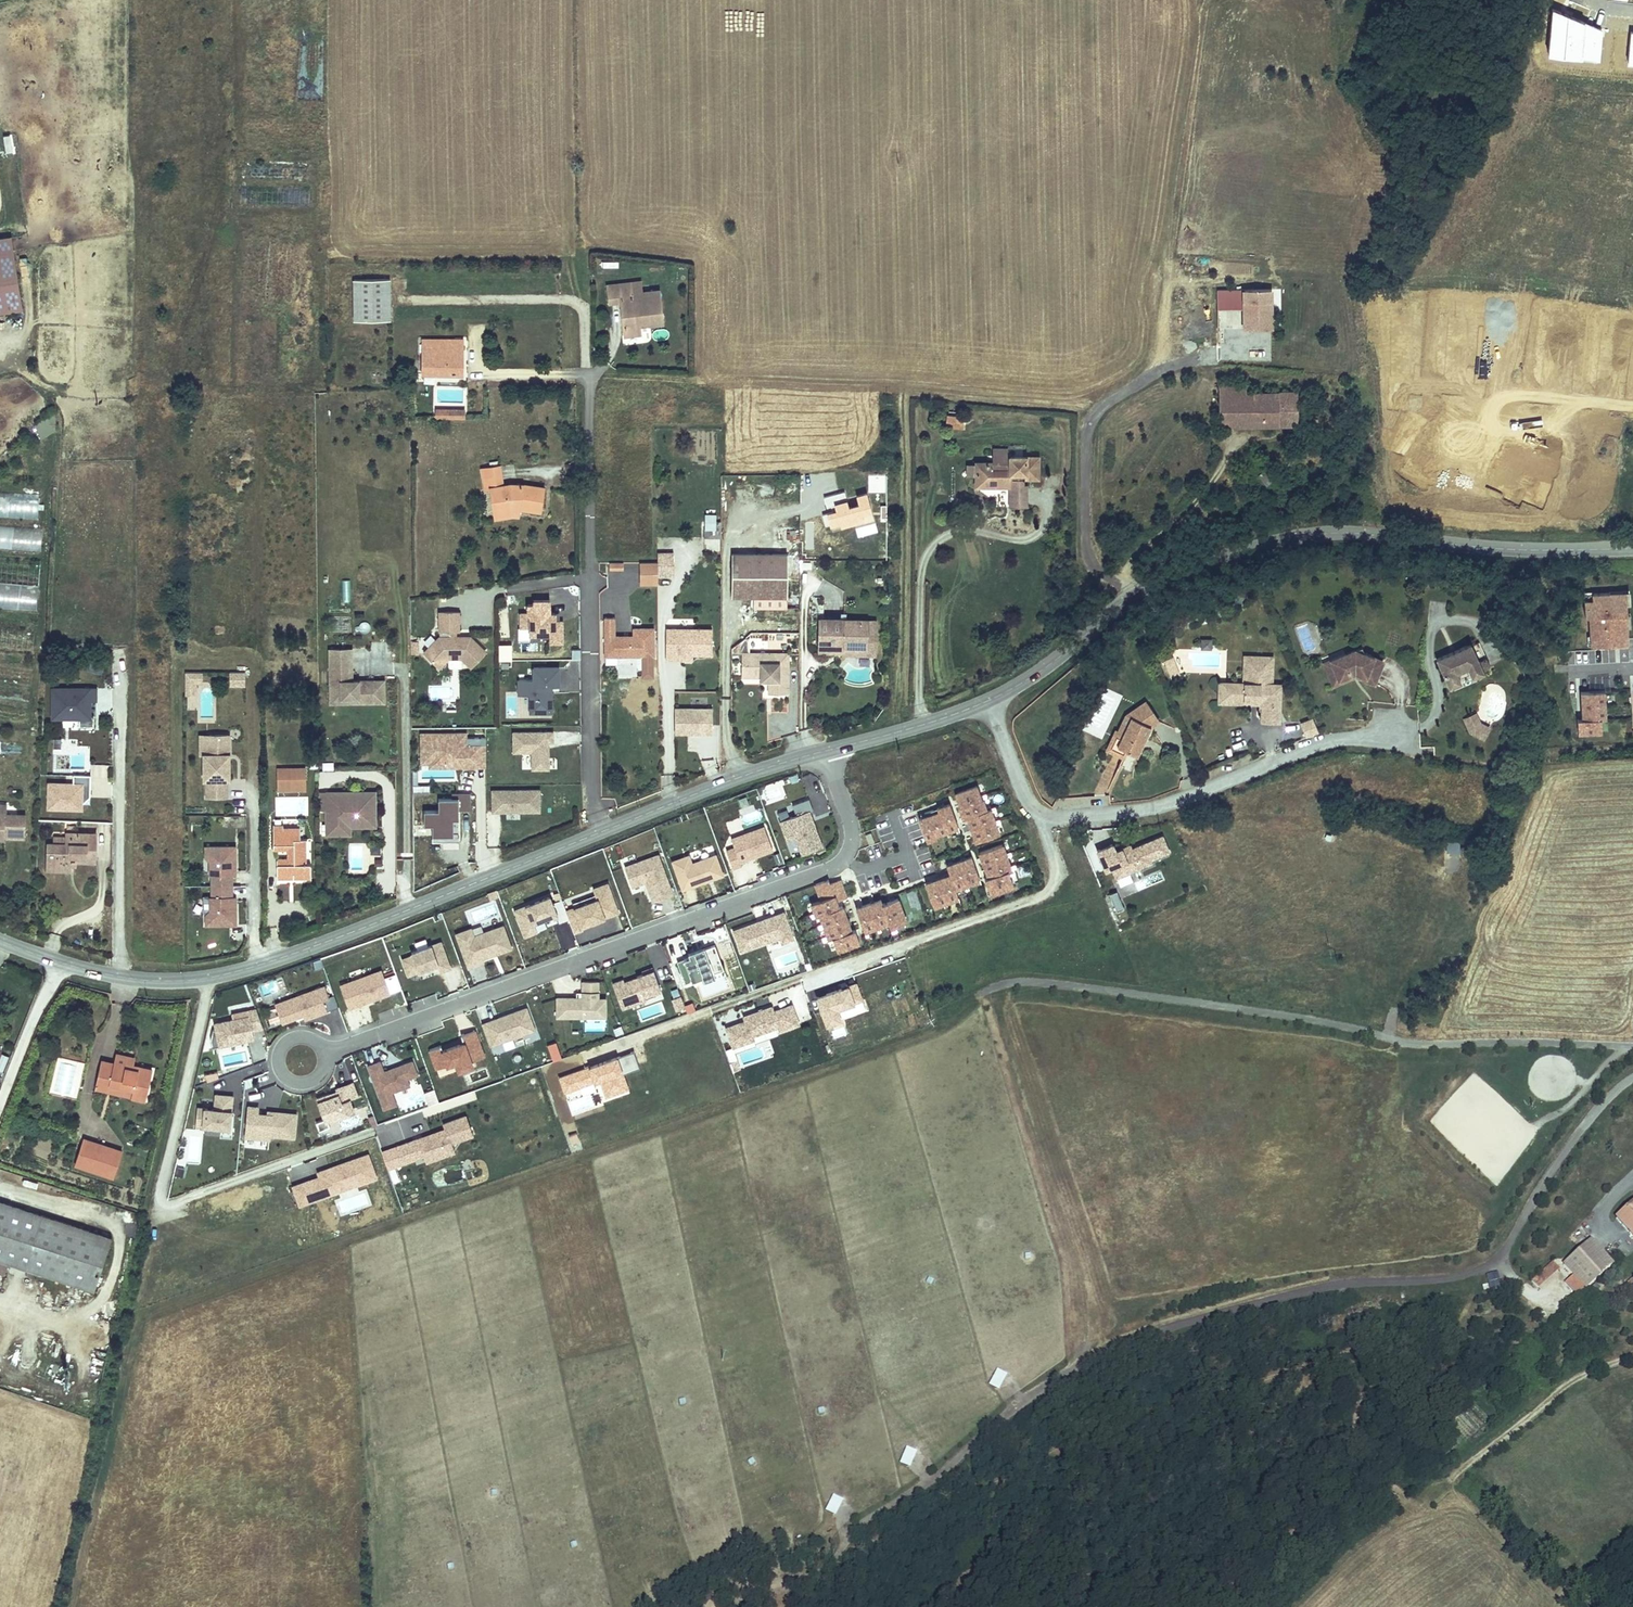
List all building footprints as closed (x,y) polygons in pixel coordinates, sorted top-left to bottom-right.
[(1552,10),(1550,59),(1599,61),(1601,32),(1552,10)] [(4,152),(18,151),(17,135),(3,135),(4,152)] [(24,311),(13,239),(0,240),(0,314),(24,311)] [(601,261),(601,275),(620,275),(620,261),(601,261)] [(386,319),(386,278),(348,278),(349,319),(386,319)] [(644,282),(608,281),(608,298),(622,298),(621,330),(640,331),(639,319),(649,319),(649,324),(661,324),(661,296),(644,296),(644,282)] [(1271,291),(1217,293),(1218,310),(1240,309),(1241,331),(1273,330),(1271,291)] [(462,340),(421,341),(422,377),(463,375),(462,340)] [(1259,383),(1219,382),(1218,425),(1296,426),(1297,392),(1279,392),(1259,392),(1259,383)] [(1279,384),(1259,383),(1259,392),(1279,392),(1279,384)] [(435,408),(435,419),(465,420),(466,409),(435,408)] [(963,421),(943,421),(943,434),(963,434),(963,421)] [(1037,483),(1037,458),(1008,458),(1008,467),(1007,467),(1007,454),(992,454),(992,467),(974,467),(974,495),(985,495),(985,488),(1010,488),(1010,492),(1014,495),(1022,495),(1022,477),(1025,477),(1025,483),(1037,483)] [(494,486),(493,467),(474,468),(475,488),(479,487),(481,510),(505,509),(510,510),(530,514),(535,492),(504,486),(494,486)] [(38,520),(39,509),(43,510),(44,494),(0,491),(0,517),(38,520)] [(505,509),(481,510),(481,519),(504,518),(508,519),(510,510),(505,509)] [(717,515),(706,515),(705,531),(717,531),(717,522),(717,515)] [(717,531),(705,531),(705,539),(722,539),(722,522),(717,522),(717,531)] [(41,551),(43,528),(0,525),(0,549),(41,551)] [(674,553),(658,553),(658,563),(658,578),(675,578),(674,553)] [(38,611),(41,560),(0,557),(0,609),(38,611)] [(788,612),(789,560),(733,560),(733,602),(755,602),(755,612),(788,612)] [(799,561),(789,560),(788,612),(799,612),(799,561)] [(658,578),(658,563),(641,563),(641,585),(658,585),(658,578)] [(1625,586),(1595,588),(1595,594),(1586,595),(1586,612),(1590,612),(1591,631),(1596,631),(1597,641),(1631,639),(1630,622),(1629,608),(1628,599),(1626,599),(1625,586)] [(811,616),(824,616),(823,597),(811,597),(811,616)] [(526,613),(518,613),(517,629),(527,629),(527,637),(549,637),(549,644),(562,644),(562,634),(553,634),(554,613),(549,613),(549,600),(533,600),(533,606),(526,606),(526,613)] [(460,617),(440,616),(440,642),(425,657),(440,672),(449,662),(463,662),(472,671),(486,657),(471,642),(451,642),(451,635),(460,636),(460,617)] [(362,622),(361,631),(369,633),(371,623),(362,622)] [(820,622),(819,651),(843,652),(843,649),(867,649),(867,623),(820,622)] [(874,623),(867,623),(867,649),(843,649),(843,652),(819,651),(819,657),(874,657),(874,623)] [(613,641),(613,625),(604,625),(604,659),(650,660),(650,633),(633,633),(633,641),(633,644),(626,644),(626,641),(613,641)] [(711,658),(711,633),(667,633),(667,664),(677,664),(677,658),(695,658),(711,658)] [(1440,650),(1454,679),(1465,673),(1476,668),(1487,663),(1486,660),(1482,652),(1490,649),(1482,633),(1475,636),(1474,634),(1440,650)] [(1362,645),(1364,653),(1372,650),(1370,642),(1362,645)] [(787,697),(789,660),(752,659),(752,655),(745,655),(745,645),(736,650),(736,655),(740,655),(740,678),(769,679),(769,687),(770,698),(787,697)] [(1372,650),(1364,653),(1362,645),(1331,657),(1335,667),(1343,664),(1347,675),(1358,671),(1357,667),(1367,664),(1372,667),(1371,670),(1384,677),(1396,655),(1382,646),(1372,650)] [(1490,649),(1482,652),(1486,660),(1494,657),(1490,649)] [(1283,651),(1257,650),(1255,678),(1238,677),(1237,691),(1273,693),(1273,698),(1272,715),(1287,716),(1289,690),(1284,690),(1285,678),(1281,678),(1283,651)] [(353,685),(352,653),(331,653),(331,697),(342,697),(342,702),(359,702),(359,706),(385,706),(384,685),(364,685),(364,688),(359,689),(359,685),(353,685)] [(1183,657),(1171,659),(1172,670),(1184,668),(1183,657)] [(1343,664),(1335,667),(1339,678),(1347,675),(1343,664)] [(246,687),(245,671),(229,672),(229,687),(246,687)] [(203,685),(203,672),(185,672),(186,696),(196,695),(196,685),(203,685)] [(560,673),(535,673),(535,685),(521,685),(521,700),(532,700),(532,718),(553,718),(553,691),(560,691),(560,673)] [(1237,691),(1238,677),(1230,677),(1229,695),(1273,698),(1273,693),(1237,691)] [(769,687),(769,679),(740,678),(740,684),(758,684),(758,688),(769,687)] [(1606,686),(1583,687),(1584,714),(1579,714),(1580,729),(1603,727),(1603,713),(1608,713),(1606,686)] [(98,687),(51,687),(51,721),(78,721),(78,728),(95,728),(95,716),(92,716),(92,702),(98,702),(98,687)] [(1165,714),(1152,695),(1132,709),(1137,712),(1147,705),(1157,720),(1165,714)] [(342,702),(342,697),(331,697),(331,707),(359,706),(359,702),(342,702)] [(1151,730),(1157,720),(1147,705),(1137,712),(1132,709),(1124,724),(1126,731),(1123,737),(1137,745),(1142,748),(1147,737),(1144,736),(1148,729),(1151,730)] [(1484,714),(1480,705),(1468,710),(1475,724),(1488,730),(1494,719),(1484,714)] [(712,709),(676,709),(675,734),(711,734),(712,709)] [(1325,723),(1320,709),(1308,714),(1314,727),(1325,723)] [(1137,745),(1123,737),(1126,731),(1124,724),(1123,723),(1111,743),(1132,755),(1137,745)] [(53,736),(53,747),(61,747),(62,737),(53,736)] [(62,737),(61,747),(78,746),(78,737),(62,737)] [(210,756),(210,737),(201,737),(201,756),(205,756),(210,756)] [(230,776),(230,761),(228,761),(228,756),(230,756),(230,737),(210,737),(210,756),(205,756),(205,776),(207,776),(207,799),(227,799),(227,776),(230,776)] [(555,737),(514,737),(515,757),(533,757),(533,775),(551,774),(550,747),(555,747),(555,737)] [(466,738),(422,738),(422,767),(430,767),(430,771),(486,771),(486,749),(467,750),(466,738)] [(304,795),(305,773),(276,773),(276,795),(304,795)] [(74,789),(48,788),(48,813),(82,814),(82,810),(91,801),(92,780),(74,780),(74,789)] [(977,782),(953,792),(959,807),(958,807),(962,819),(966,818),(975,843),(1000,834),(991,808),(987,808),(977,782)] [(430,789),(413,789),(413,797),(430,798),(430,789)] [(540,795),(493,795),(493,817),(540,817),(540,795)] [(373,823),(373,797),(362,797),(362,804),(352,805),(352,797),(317,797),(317,819),(325,818),(325,843),(348,843),(348,829),(348,821),(352,821),(354,823),(373,823)] [(795,816),(780,821),(787,839),(796,836),(802,853),(822,846),(809,810),(813,808),(809,797),(791,804),(795,816)] [(937,811),(918,817),(926,842),(937,839),(936,836),(958,828),(949,801),(935,806),(937,811)] [(439,815),(424,815),(424,829),(433,829),(433,847),(460,847),(460,803),(439,803),(439,815)] [(3,844),(3,846),(24,847),(25,824),(5,823),(6,813),(0,813),(0,843),(3,844)] [(373,829),(373,823),(354,823),(352,821),(348,821),(348,829),(373,829)] [(763,826),(730,839),(734,848),(725,852),(732,870),(741,866),(739,862),(772,849),(763,826)] [(277,862),(277,877),(293,877),(293,885),(293,886),(310,886),(310,867),(305,867),(305,842),(301,842),(301,833),(282,833),(282,829),(270,830),(271,855),(288,854),(288,862),(277,862)] [(871,832),(865,834),(869,843),(874,841),(871,832)] [(1113,843),(1096,851),(1106,872),(1112,870),(1116,880),(1153,863),(1152,861),(1171,853),(1163,835),(1133,849),(1131,844),(1116,850),(1113,843)] [(78,866),(97,867),(97,840),(68,839),(68,843),(68,851),(54,851),(47,851),(46,870),(58,870),(58,877),(70,877),(70,873),(70,867),(78,866)] [(68,843),(54,843),(54,851),(68,851),(68,843)] [(1004,843),(977,853),(987,878),(984,879),(990,896),(1014,887),(1008,870),(1013,868),(1004,843)] [(699,850),(701,858),(714,853),(712,845),(699,850)] [(231,887),(231,876),(227,876),(227,872),(235,873),(235,848),(205,848),(205,858),(209,862),(211,862),(211,877),(211,887),(211,913),(209,913),(205,916),(205,927),(235,927),(235,902),(227,902),(227,899),(232,899),(231,887)] [(950,874),(924,883),(933,909),(959,899),(956,890),(979,881),(971,857),(947,865),(950,874)] [(689,860),(673,867),(683,892),(722,877),(715,859),(692,868),(689,860)] [(658,861),(625,873),(632,891),(646,886),(653,904),(673,897),(658,861)] [(597,893),(568,904),(576,925),(584,922),(582,918),(617,905),(607,878),(593,883),(597,893)] [(828,880),(814,885),(818,898),(807,902),(813,918),(816,917),(825,941),(831,939),(836,953),(859,944),(854,930),(851,931),(843,907),(839,908),(836,901),(847,897),(840,879),(829,883),(828,880)] [(549,888),(513,902),(524,928),(535,924),(533,917),(556,907),(558,914),(568,910),(562,891),(552,895),(549,888)] [(1116,891),(1109,894),(1116,911),(1123,909),(1116,891)] [(880,899),(855,908),(864,933),(889,924),(890,928),(907,921),(898,898),(882,904),(880,899)] [(787,902),(737,921),(744,941),(783,926),(785,931),(796,927),(787,902)] [(471,926),(456,931),(468,962),(482,957),(481,953),(511,942),(503,921),(473,933),(471,926)] [(705,968),(706,972),(719,967),(716,961),(726,957),(717,935),(708,939),(707,937),(691,943),(692,946),(679,951),(688,974),(705,968)] [(439,937),(400,951),(406,968),(436,957),(439,965),(448,961),(439,937)] [(625,970),(614,974),(623,1000),(648,991),(646,987),(663,981),(656,961),(638,968),(638,969),(626,974),(625,970)] [(460,966),(450,969),(455,987),(466,984),(460,966)] [(381,967),(337,983),(345,1005),(389,989),(381,967)] [(578,991),(558,991),(558,1009),(607,1010),(607,990),(599,990),(600,973),(584,973),(584,985),(578,985),(578,991)] [(322,984),(271,1001),(277,1020),(299,1012),(301,1016),(324,1008),(320,997),(326,995),(322,984)] [(683,987),(675,990),(680,1002),(688,999),(683,987)] [(744,1023),(726,1030),(732,1047),(753,1040),(751,1036),(777,1027),(779,1033),(800,1025),(791,1000),(780,1004),(781,1007),(774,1010),(773,1006),(741,1017),(744,1023)] [(526,1001),(480,1018),(489,1040),(535,1023),(526,1001)] [(686,1013),(695,1010),(692,1002),(684,1005),(686,1013)] [(210,1020),(205,1037),(208,1045),(251,1034),(248,1027),(258,1025),(251,1005),(226,1010),(228,1017),(210,1020)] [(605,1021),(584,1021),(584,1032),(606,1032),(605,1021)] [(634,1052),(559,1079),(564,1094),(599,1081),(605,1098),(629,1090),(623,1075),(640,1069),(634,1052)] [(377,1057),(366,1062),(382,1104),(394,1100),(390,1088),(409,1081),(406,1074),(417,1070),(411,1056),(381,1068),(377,1057)] [(105,1062),(101,1082),(138,1091),(137,1096),(150,1099),(156,1070),(118,1061),(118,1065),(105,1062)] [(420,1088),(431,1087),(429,1075),(419,1076),(420,1088)] [(321,1114),(313,1117),(317,1126),(328,1122),(325,1115),(351,1106),(347,1093),(355,1090),(351,1078),(334,1083),(335,1086),(314,1093),(321,1114)] [(138,1091),(101,1082),(99,1088),(137,1096),(138,1091)] [(434,1089),(424,1093),(428,1105),(439,1101),(434,1089)] [(212,1093),(211,1107),(193,1106),(191,1123),(217,1125),(217,1134),(228,1135),(230,1109),(227,1108),(228,1094),(212,1093)] [(352,1098),(356,1112),(367,1109),(364,1095),(352,1098)] [(254,1105),(244,1104),(241,1146),(265,1148),(266,1133),(290,1135),(292,1111),(263,1109),(263,1112),(253,1112),(254,1105)] [(446,1128),(397,1146),(404,1163),(425,1155),(428,1161),(455,1151),(451,1142),(474,1134),(467,1114),(444,1122),(446,1128)] [(200,1162),(202,1131),(189,1130),(187,1161),(200,1162)] [(125,1150),(86,1136),(77,1163),(116,1176),(125,1150)] [(325,1173),(298,1183),(305,1202),(382,1174),(373,1150),(323,1168),(325,1173)] [(0,1198),(0,1266),(7,1268),(10,1258),(97,1286),(113,1234),(0,1198)] [(1616,1216),(1632,1236),(1632,1200),(1616,1216)] [(1608,1271),(1584,1243),(1564,1261),(1588,1288),(1608,1271)] [(1552,1262),(1530,1281),(1537,1290),(1559,1270),(1552,1262)] [(1489,1293),(1501,1290),(1496,1273),(1484,1277),(1489,1293)] [(994,1370),(987,1387),(999,1392),(1006,1374),(994,1370)] [(77,1410),(79,1403),(64,1399),(63,1406),(77,1410)] [(898,1464),(909,1469),(916,1452),(905,1447),(898,1464)] [(832,1495),(824,1511),(834,1517),(842,1500),(832,1495)]
